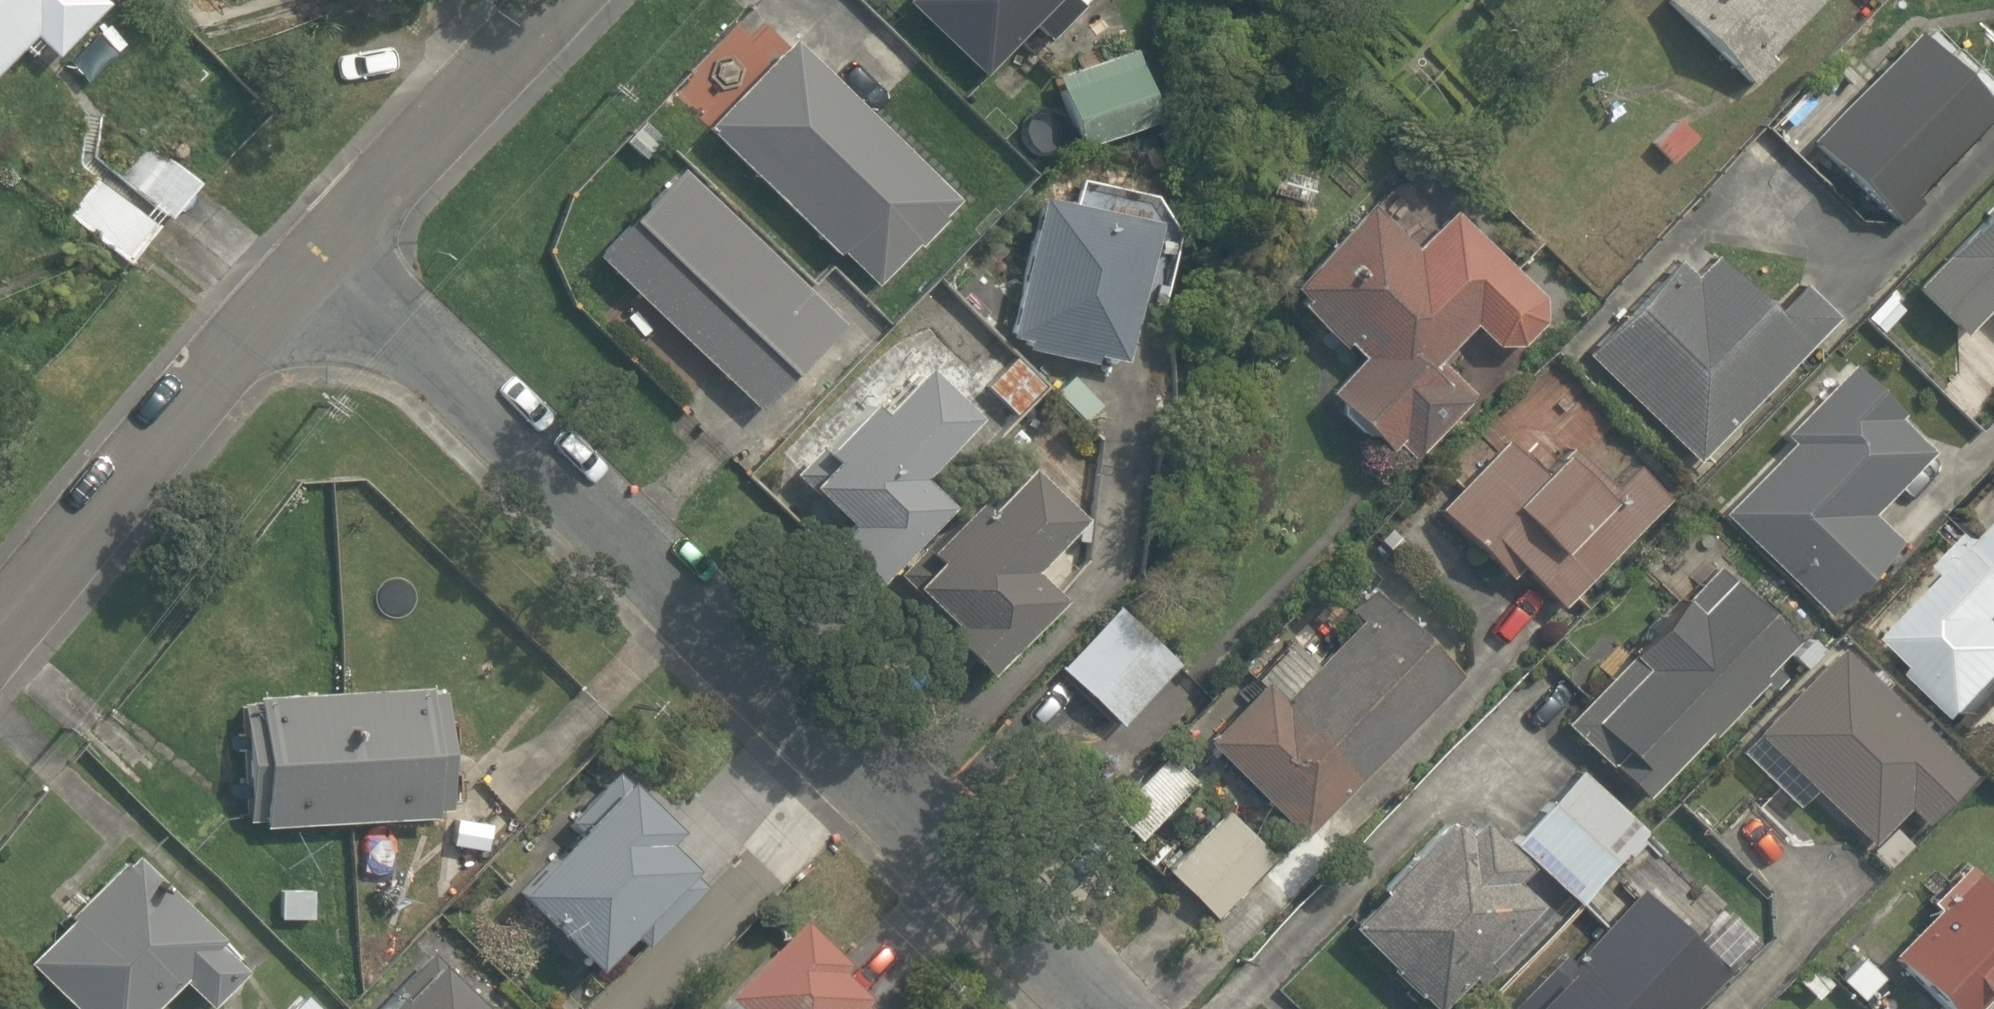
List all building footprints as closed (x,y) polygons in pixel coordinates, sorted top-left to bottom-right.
[(8,41),(19,50),(28,40),(43,54),(93,0),(0,0),(0,50),(8,41)] [(913,7),(908,13),(967,74),(1020,22),(1033,36),(1069,0),(906,0),(913,7)] [(1730,78),(1741,88),(1769,58),(1759,49),(1806,0),(1649,0),(1730,78)] [(1909,195),(1990,108),(1911,30),(1805,140),(1889,222),(1895,227),(1917,204),(1914,201),(1909,195)] [(954,201),(779,36),(695,125),(869,290),(954,201)] [(1143,115),(1121,50),(1048,74),(1069,139),(1143,115)] [(831,314),(661,162),(584,248),(755,400),(831,314)] [(98,174),(63,213),(117,263),(153,224),(98,174)] [(999,338),(1020,342),(1019,351),(1083,360),(1084,351),(1112,355),(1135,203),(1022,186),(999,338)] [(1907,286),(1956,334),(1987,303),(1993,311),(1993,196),(1907,286)] [(1465,324),(1488,346),(1513,344),(1535,321),(1533,296),(1445,211),(1408,249),(1361,204),(1281,287),(1355,357),(1321,392),(1381,450),(1389,442),(1405,458),(1466,395),(1430,360),(1465,324)] [(1770,311),(1712,254),(1689,277),(1673,262),(1582,355),(1691,461),(1831,319),(1796,285),(1770,311)] [(951,411),(896,361),(859,402),(848,392),(775,473),(818,512),(803,528),(858,578),(929,499),(897,470),(951,411)] [(1867,514),(1927,453),(1892,419),(1896,414),(1846,366),(1779,435),(1788,444),(1719,514),(1823,615),(1895,541),(1867,514)] [(1499,440),(1432,509),(1504,578),(1513,568),(1555,608),(1660,499),(1625,465),(1603,487),(1563,449),(1537,476),(1499,440)] [(1013,558),(1052,520),(981,449),(936,493),(952,509),(887,573),(926,612),(917,621),(962,667),(1043,588),(1013,558)] [(1986,549),(1972,536),(1940,569),(1955,582),(1896,644),(1925,671),(1918,678),(1965,723),(1972,716),(1974,718),(1985,706),(1993,697),(1993,556),(1986,549)] [(1722,579),(1708,565),(1677,599),(1691,612),(1722,579)] [(1722,579),(1691,612),(1677,599),(1623,655),(1637,668),(1587,722),(1618,751),(1604,766),(1638,798),(1701,731),(1706,736),(1758,681),(1767,689),(1777,678),(1764,666),(1788,640),(1722,579)] [(1198,741),(1297,837),(1455,675),(1367,590),(1345,613),(1353,620),(1276,700),(1257,681),(1198,741)] [(1102,602),(1047,661),(1110,719),(1165,660),(1102,602)] [(1966,775),(1833,647),(1750,733),(1866,845),(1901,808),(1918,824),(1966,775)] [(1618,751),(1587,722),(1637,668),(1623,655),(1559,724),(1604,766),(1618,751)] [(438,688),(338,694),(344,814),(444,808),(438,688)] [(338,694),(237,699),(243,820),(344,814),(338,694)] [(1136,840),(1192,783),(1162,754),(1106,812),(1136,840)] [(617,769),(495,884),(570,964),(615,921),(638,946),(698,889),(646,833),(663,817),(617,769)] [(1641,831),(1574,772),(1509,845),(1576,904),(1641,831)] [(1270,858),(1218,809),(1160,871),(1212,920),(1270,858)] [(453,817),(449,844),(482,849),(486,822),(453,817)] [(1341,927),(1382,967),(1381,969),(1411,998),(1413,996),(1426,1008),(1432,1008),(1463,978),(1472,987),(1488,970),(1479,961),(1533,906),(1507,881),(1521,867),(1474,822),(1459,838),(1444,823),(1439,819),(1372,889),(1375,892),(1341,927)] [(1885,955),(1941,1008),(1972,1008),(1993,986),(1993,897),(1959,864),(1922,902),(1929,909),(1885,955)] [(106,865),(18,977),(58,1008),(136,1008),(161,978),(200,1008),(234,966),(106,865)] [(311,887),(276,887),(276,917),(311,918),(311,887)] [(1718,978),(1630,893),(1565,960),(1558,953),(1504,1008),(1688,1008),(1718,978)] [(755,925),(689,1005),(694,1008),(834,1008),(843,998),(755,925)] [(409,951),(356,1008),(473,1008),(409,951)]
